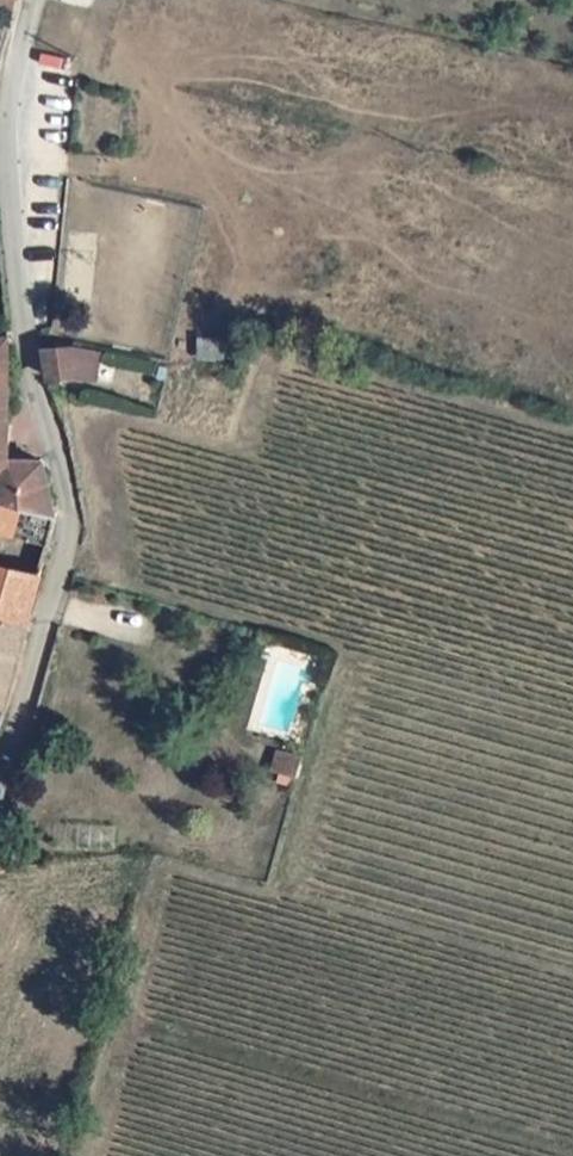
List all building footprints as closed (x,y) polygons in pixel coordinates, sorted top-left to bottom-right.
[(11,9),(13,0),(0,0),(0,6),(11,9)] [(45,539),(52,504),(47,458),(13,457),(4,334),(0,334),(0,505),(3,505),(0,516),(0,530),(45,539)] [(87,348),(53,353),(58,383),(92,378),(87,348)] [(3,705),(33,587),(0,581),(0,705),(3,705)] [(305,734),(290,729),(285,747),(302,751),(305,734)]
